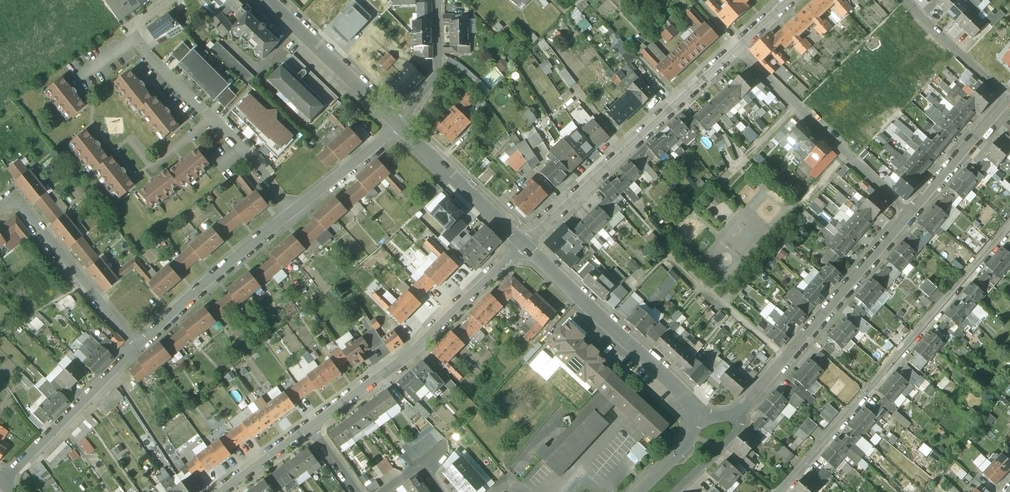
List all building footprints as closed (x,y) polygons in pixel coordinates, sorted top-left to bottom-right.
[(112,2),(119,12),(124,19),(123,18),(132,12),(132,13),(142,7),(137,0),(110,0),(112,2)] [(222,6),(226,9),(230,4),(233,7),(236,10),(239,12),(244,18),(248,13),(252,10),(246,4),(250,1),(249,0),(228,0),(227,1),(222,6)] [(358,3),(354,0),(353,0),(341,12),(345,16),(358,3)] [(575,5),(579,9),(586,2),(584,0),(580,0),(575,5)] [(711,0),(706,4),(714,13),(716,11),(719,8),(711,0)] [(729,5),(727,7),(738,19),(749,8),(745,4),(750,0),(735,0),(729,5)] [(826,11),(816,0),(815,0),(805,9),(816,21),(819,18),(826,11)] [(826,11),(834,4),(836,2),(835,0),(816,0),(826,11)] [(938,5),(947,13),(959,0),(943,0),(938,5)] [(947,13),(955,21),(968,9),(964,4),(959,0),(947,13)] [(964,4),(968,9),(976,0),(968,0),(964,4)] [(968,9),(972,12),(981,3),(978,0),(976,0),(968,9)] [(852,9),(844,1),(842,3),(839,5),(847,14),(852,9)] [(112,2),(107,6),(114,15),(119,12),(112,2)] [(219,3),(213,9),(217,12),(218,10),(222,6),(219,3)] [(333,30),(347,43),(372,17),(358,3),(345,16),(333,30)] [(233,7),(230,4),(226,9),(222,6),(218,10),(224,17),(231,9),(233,7)] [(847,14),(839,5),(837,7),(835,9),(843,18),(847,14)] [(719,14),(717,16),(728,28),(738,19),(727,7),(719,14)] [(469,11),(459,9),(458,15),(468,17),(469,11)] [(705,24),(691,9),(685,13),(700,29),(705,24)] [(796,17),(807,29),(814,23),(816,21),(805,9),(796,17)] [(972,12),(968,9),(955,21),(964,30),(977,17),(972,12)] [(224,17),(218,10),(217,12),(207,17),(224,37),(233,29),(234,28),(224,17)] [(995,17),(988,24),(992,28),(1005,15),(1000,11),(995,16),(995,17)] [(990,12),(981,22),(986,26),(988,24),(995,17),(995,16),(990,12)] [(261,26),(248,13),(244,18),(234,28),(233,29),(249,45),(265,26),(264,25),(263,25),(261,26)] [(181,26),(170,14),(148,29),(156,40),(167,34),(181,26)] [(798,37),(807,29),(796,17),(785,27),(796,39),(798,37)] [(977,17),(964,30),(973,39),(986,26),(981,22),(977,17)] [(454,21),(450,21),(450,22),(450,34),(469,34),(469,20),(454,21)] [(831,28),(824,20),(822,22),(819,24),(827,32),(831,28)] [(418,22),(413,22),(414,35),(431,34),(431,21),(424,21),(418,22)] [(700,29),(694,35),(706,48),(718,37),(706,24),(700,29)] [(827,32),(819,24),(817,26),(814,29),(822,37),(827,32)] [(185,30),(181,26),(167,34),(170,39),(185,30)] [(267,27),(265,26),(249,45),(264,59),(279,42),(266,30),(267,28),(267,27)] [(671,26),(661,36),(668,43),(678,34),(671,26)] [(558,33),(553,27),(546,34),(551,39),(558,33)] [(781,45),(785,49),(793,41),(796,39),(785,27),(775,37),(781,45)] [(775,37),(771,32),(760,42),(771,54),(773,52),(781,45),(775,37)] [(551,39),(551,40),(555,45),(563,38),(558,33),(551,39)] [(431,34),(414,35),(415,48),(424,47),(432,47),(431,34)] [(469,34),(450,34),(451,46),(457,46),(469,46),(469,34)] [(694,35),(668,59),(680,72),(706,48),(694,35)] [(811,47),(804,39),(801,41),(799,43),(806,51),(811,47)] [(183,42),(171,54),(180,63),(192,51),(183,42)] [(255,77),(217,42),(210,50),(247,85),(255,77)] [(631,42),(627,46),(634,54),(638,50),(631,42)] [(771,54),(760,42),(750,52),(760,63),(771,54)] [(806,51),(799,43),(797,45),(794,47),(802,55),(806,51)] [(192,51),(180,63),(178,65),(179,66),(180,65),(189,73),(202,60),(199,57),(193,51),(194,50),(194,49),(192,51)] [(661,65),(647,49),(642,53),(656,69),(661,65)] [(206,51),(199,57),(202,60),(208,53),(206,51)] [(396,60),(389,53),(384,58),(391,65),(396,60)] [(776,55),(774,57),(782,66),(787,61),(779,53),(776,55)] [(292,55),(284,63),(289,68),(297,60),(292,55)] [(391,65),(384,58),(379,63),(386,70),(391,65)] [(502,70),(509,66),(505,59),(498,63),(502,70)] [(680,72),(668,59),(661,65),(656,69),(668,83),(680,72)] [(202,60),(189,73),(198,82),(211,68),(202,60)] [(297,60),(289,68),(293,72),(301,64),(297,60)] [(547,74),(554,70),(548,60),(541,64),(547,74)] [(410,65),(406,62),(403,66),(406,69),(400,75),(414,88),(424,78),(410,64),(410,65)] [(766,65),(764,67),(772,75),(776,70),(769,62),(766,65)] [(289,68),(284,63),(284,64),(283,64),(275,72),(275,73),(267,82),(288,102),(291,99),(291,100),(288,103),(310,123),(318,114),(319,114),(327,106),(327,105),(327,104),(326,103),(322,99),(318,95),(314,92),(310,88),(306,84),(302,80),(309,72),(305,68),(297,76),(293,72),(289,68)] [(301,64),(293,72),(297,76),(305,68),(301,64)] [(627,78),(622,83),(628,90),(640,79),(633,72),(633,73),(627,66),(621,71),(627,78)] [(211,68),(198,82),(207,92),(220,78),(211,68)] [(560,72),(571,87),(577,82),(566,68),(560,72)] [(748,70),(739,78),(751,91),(756,87),(760,83),(748,70)] [(130,71),(115,83),(121,90),(118,91),(132,108),(134,106),(139,112),(141,110),(154,100),(144,88),(145,87),(145,85),(143,83),(141,82),(140,83),(130,71)] [(227,71),(220,78),(223,81),(229,73),(227,71)] [(621,71),(616,75),(622,83),(627,78),(621,71)] [(309,72),(302,80),(306,84),(314,76),(309,72)] [(400,75),(395,80),(391,77),(387,81),(391,85),(390,85),(404,98),(414,88),(400,75)] [(622,83),(616,75),(611,80),(617,87),(622,83)] [(979,81),(973,75),(970,79),(975,85),(977,83),(979,81)] [(314,76),(306,84),(310,88),(318,80),(314,76)] [(61,78),(46,90),(51,97),(49,99),(62,115),(64,113),(69,119),(85,107),(75,95),(76,94),(75,92),(74,90),(72,89),(71,90),(61,78)] [(220,78),(207,92),(215,100),(214,101),(215,102),(217,100),(229,88),(231,86),(230,86),(229,86),(223,81),(220,78)] [(739,78),(730,86),(742,99),(746,95),(751,91),(739,78)] [(640,79),(628,90),(630,92),(642,105),(643,106),(655,96),(640,79)] [(318,80),(310,88),(314,92),(322,83),(318,80)] [(322,83),(314,92),(318,95),(326,87),(322,83)] [(760,83),(756,87),(760,91),(764,86),(760,83)] [(996,96),(983,84),(975,93),(988,105),(996,96)] [(730,86),(721,94),(733,107),(738,103),(742,99),(730,86)] [(764,86),(760,91),(766,96),(770,92),(764,86)] [(956,86),(953,90),(959,95),(960,93),(962,91),(956,86)] [(326,87),(318,95),(322,99),(330,91),(326,87)] [(229,88),(217,100),(225,109),(237,96),(229,88)] [(959,95),(953,90),(949,94),(955,100),(957,97),(959,95)] [(330,91),(322,99),(326,103),(334,95),(330,91)] [(476,99),(469,92),(464,97),(471,104),(476,99)] [(630,92),(618,103),(630,116),(642,105),(630,92)] [(968,100),(960,93),(959,95),(961,97),(962,99),(967,102),(968,100)] [(988,105),(975,93),(968,100),(967,102),(976,110),(981,114),(988,105)] [(248,94),(231,112),(244,123),(261,107),(248,94)] [(733,107),(721,94),(712,102),(724,115),(729,111),(733,107)] [(334,95),(326,103),(327,104),(330,107),(338,99),(334,95)] [(471,104),(464,97),(459,102),(466,109),(471,104)] [(166,110),(156,98),(154,100),(141,110),(146,116),(144,118),(157,135),(159,133),(164,139),(179,127),(170,115),(171,114),(170,112),(169,110),(167,109),(166,110)] [(940,104),(933,98),(929,102),(937,109),(940,104)] [(755,105),(750,99),(746,103),(751,108),(755,105)] [(967,102),(962,99),(954,108),(968,120),(976,110),(967,102)] [(724,115),(712,102),(703,110),(715,123),(720,119),(724,115)] [(618,103),(611,110),(609,107),(604,111),(607,114),(619,127),(630,116),(618,103)] [(746,103),(742,107),(747,113),(751,108),(746,103)] [(946,110),(940,104),(937,109),(943,114),(945,116),(946,114),(944,112),(946,110)] [(572,114),(583,124),(591,116),(580,105),(572,114)] [(261,107),(244,123),(243,124),(264,145),(281,127),(274,120),(275,118),(276,112),(270,112),(268,114),(261,107)] [(471,122),(457,110),(454,107),(450,111),(453,114),(447,120),(461,133),(471,122)] [(968,120),(954,108),(950,113),(946,117),(960,129),(968,120)] [(943,114),(937,109),(933,113),(939,118),(941,116),(943,114)] [(715,123),(703,110),(694,118),(698,123),(706,132),(711,127),(715,123)] [(529,111),(523,115),(531,126),(536,122),(529,111)] [(349,129),(335,112),(330,117),(344,133),(349,129)] [(690,122),(682,114),(677,118),(685,127),(690,122)] [(724,115),(720,119),(729,129),(733,125),(731,122),(728,119),(724,115)] [(960,129),(946,117),(939,126),(943,130),(952,138),(960,129)] [(685,127),(677,118),(668,126),(671,131),(680,140),(689,131),(685,127)] [(690,122),(685,127),(689,131),(698,123),(694,118),(690,122)] [(739,123),(735,118),(731,122),(733,125),(735,127),(739,123)] [(759,119),(755,123),(762,131),(766,127),(759,119)] [(461,133),(447,120),(442,126),(439,123),(435,127),(438,130),(437,130),(451,143),(461,133)] [(594,121),(582,133),(596,149),(609,137),(594,121)] [(741,121),(737,126),(742,132),(747,127),(741,121)] [(789,134),(798,143),(807,134),(810,130),(801,121),(789,134)] [(931,125),(926,121),(921,127),(925,131),(931,125)] [(281,127),(264,145),(277,158),(294,141),(282,129),(282,128),(281,127)] [(711,127),(706,132),(710,135),(714,131),(711,127)] [(344,133),(339,138),(352,151),(362,142),(350,128),(349,129),(344,133)] [(789,152),(798,143),(789,134),(783,129),(774,138),(789,152)] [(566,143),(582,161),(596,149),(582,133),(579,130),(566,143)] [(941,132),(932,142),(942,151),(952,138),(943,130),(941,132)] [(94,143),(84,131),(69,143),(74,149),(72,151),(85,168),(88,166),(93,172),(95,170),(108,160),(98,148),(99,148),(99,146),(97,143),(95,142),(94,143)] [(671,131),(659,142),(667,151),(680,140),(671,131)] [(714,131),(710,135),(715,141),(716,140),(720,137),(714,131)] [(748,131),(744,134),(752,142),(755,139),(748,131)] [(886,144),(890,138),(882,132),(878,138),(886,144)] [(536,134),(525,141),(530,148),(536,144),(541,141),(536,134)] [(807,134),(798,143),(810,155),(819,145),(807,134)] [(920,141),(914,135),(910,139),(916,145),(918,142),(920,141)] [(720,137),(716,140),(721,151),(727,148),(722,136),(720,137)] [(1001,136),(993,145),(1006,157),(1009,153),(1009,144),(1003,138),(1001,136)] [(339,138),(328,147),(329,148),(338,158),(341,161),(352,151),(339,138)] [(659,142),(655,138),(646,146),(650,151),(655,157),(658,160),(667,151),(659,142)] [(916,145),(910,139),(906,144),(914,151),(918,146),(916,145)] [(932,142),(928,139),(920,148),(934,160),(942,151),(932,142)] [(582,161),(566,143),(564,140),(550,154),(550,155),(555,160),(570,173),(582,161)] [(530,148),(525,141),(516,147),(526,162),(535,156),(530,148)] [(819,145),(810,155),(804,161),(813,169),(832,150),(823,142),(819,145)] [(539,148),(538,149),(544,156),(549,153),(544,145),(539,148)] [(1006,157),(993,145),(985,155),(987,157),(994,163),(998,167),(1006,157)] [(646,146),(638,154),(642,158),(646,154),(650,151),(646,146)] [(803,163),(810,155),(801,146),(794,154),(803,163)] [(526,162),(516,147),(507,153),(514,160),(521,167),(526,162)] [(679,148),(674,152),(678,157),(684,151),(680,147),(679,148)] [(329,148),(318,157),(328,168),(338,158),(329,148)] [(934,160),(920,148),(912,157),(926,169),(934,160)] [(198,150),(186,160),(185,159),(183,159),(181,161),(180,163),(181,164),(169,173),(179,185),(181,188),(187,183),(189,186),(205,173),(204,170),(210,165),(198,150)] [(836,156),(832,150),(813,169),(810,173),(815,178),(836,156)] [(655,157),(650,151),(646,154),(652,160),(655,157)] [(638,154),(630,161),(634,166),(642,158),(638,154)] [(759,154),(754,159),(769,173),(774,168),(759,154)] [(906,161),(898,154),(894,158),(902,165),(906,161)] [(550,155),(546,158),(549,161),(544,166),(546,168),(555,160),(550,155)] [(535,156),(526,162),(530,169),(532,171),(537,167),(535,165),(540,163),(535,156)] [(926,169),(912,157),(904,166),(909,170),(918,178),(926,169)] [(987,157),(979,166),(986,172),(994,163),(987,157)] [(120,170),(110,158),(108,160),(95,170),(100,176),(98,178),(111,194),(113,193),(118,199),(133,187),(124,175),(125,174),(124,172),(123,170),(121,169),(120,170)] [(902,165),(894,158),(890,162),(898,169),(900,167),(907,173),(909,170),(904,166),(902,165)] [(28,171),(19,159),(8,169),(17,180),(28,171)] [(390,173),(378,159),(367,169),(380,183),(385,178),(390,174),(390,173)] [(521,167),(514,160),(509,165),(516,172),(521,167)] [(570,173),(555,160),(546,168),(540,174),(555,188),(570,173)] [(634,166),(630,161),(621,170),(624,173),(633,183),(634,182),(642,174),(634,166)] [(837,175),(842,178),(849,169),(845,166),(837,175)] [(979,166),(972,175),(979,181),(986,172),(979,166)] [(380,183),(367,169),(356,178),(359,181),(369,192),(380,183)] [(972,175),(965,169),(957,178),(971,190),(979,181),(972,175)] [(17,180),(14,183),(23,195),(37,181),(28,170),(17,180)] [(167,170),(155,180),(154,179),(152,179),(150,181),(149,183),(150,184),(138,193),(150,209),(156,203),(158,206),(175,193),(173,190),(179,185),(169,173),(167,170)] [(918,178),(909,170),(907,173),(901,179),(914,191),(922,182),(918,178)] [(624,173),(612,185),(620,195),(624,192),(628,187),(633,183),(624,173)] [(257,192),(243,174),(238,179),(252,196),(257,192)] [(404,190),(390,174),(385,178),(399,195),(404,190)] [(895,183),(886,176),(883,180),(891,187),(895,183)] [(957,178),(949,188),(952,190),(959,196),(963,200),(971,190),(957,178)] [(914,191),(901,179),(893,189),(906,201),(914,191)] [(547,196),(534,183),(531,180),(527,184),(529,187),(524,193),(537,206),(547,196)] [(37,181),(23,195),(32,206),(35,203),(46,193),(37,181)] [(359,181),(348,191),(358,201),(369,192),(359,181)] [(612,185),(608,181),(599,190),(607,199),(611,203),(620,195),(612,185)] [(633,183),(628,187),(636,196),(642,191),(634,182),(633,183)] [(872,188),(866,182),(862,186),(868,192),(870,190),(872,188)] [(443,190),(438,184),(434,188),(440,193),(443,190)] [(628,187),(624,192),(635,204),(640,199),(636,196),(628,187)] [(952,190),(944,198),(952,204),(959,196),(952,190)] [(358,201),(348,191),(338,200),(347,211),(358,201)] [(889,203),(875,191),(867,200),(881,212),(889,203)] [(252,196),(246,201),(258,216),(269,206),(258,192),(257,192),(252,196)] [(46,193),(35,203),(44,214),(55,205),(46,193)] [(524,193),(518,198),(515,196),(511,200),(514,203),(527,216),(537,206),(524,193)] [(335,197),(325,207),(337,221),(348,211),(338,200),(335,197)] [(859,202),(853,197),(850,201),(856,206),(857,204),(859,202)] [(813,202),(822,209),(822,210),(826,205),(817,198),(813,202)] [(944,198),(937,207),(944,213),(952,204),(944,198)] [(433,214),(448,229),(459,219),(463,214),(448,199),(433,214)] [(607,199),(598,207),(602,211),(611,203),(607,199)] [(881,212),(867,200),(860,209),(873,221),(881,212)] [(246,201),(235,209),(245,221),(247,224),(258,216),(246,201)] [(856,206),(850,201),(846,205),(852,211),(854,209),(856,206)] [(818,214),(822,209),(813,202),(809,207),(818,214)] [(614,207),(611,203),(602,211),(611,220),(608,223),(613,228),(624,217),(620,212),(614,207)] [(619,203),(614,207),(620,212),(624,209),(619,203)] [(55,205),(44,214),(52,225),(64,216),(55,205)] [(937,207),(934,205),(926,214),(940,226),(948,217),(944,213),(937,207)] [(337,221),(325,207),(314,216),(316,219),(326,230),(327,230),(337,221)] [(598,207),(589,216),(602,228),(608,223),(611,220),(602,211),(598,207)] [(873,221),(860,209),(852,219),(865,230),(873,221)] [(236,210),(225,219),(233,230),(245,221),(236,210)] [(812,225),(816,220),(805,211),(801,216),(812,225)] [(926,214),(918,224),(921,226),(928,232),(932,236),(940,226),(926,214)] [(52,225),(49,227),(58,239),(73,226),(65,215),(52,225)] [(844,220),(838,215),(834,219),(840,224),(842,222),(844,220)] [(589,216),(581,224),(594,237),(602,228),(589,216)] [(16,217),(8,223),(16,234),(24,243),(32,236),(16,217)] [(225,219),(213,228),(222,239),(233,230),(225,219)] [(326,230),(316,219),(306,229),(315,239),(326,230)] [(442,236),(451,244),(459,236),(466,229),(467,227),(459,219),(448,229),(442,236)] [(840,224),(834,219),(830,224),(836,229),(838,227),(840,224)] [(865,230),(852,219),(844,228),(857,239),(865,230)] [(0,230),(0,237),(5,243),(16,234),(8,223),(0,230)] [(613,228),(608,223),(602,228),(607,234),(613,228)] [(581,224),(572,233),(580,242),(585,246),(594,237),(581,224)] [(564,225),(544,244),(556,255),(568,242),(574,248),(580,242),(572,233),(564,225)] [(83,238),(73,226),(58,239),(67,250),(70,248),(82,238),(83,238)] [(921,226),(913,235),(920,241),(928,232),(921,226)] [(212,227),(201,237),(214,251),(225,242),(222,239),(213,228),(212,227)] [(502,242),(486,227),(473,239),(489,255),(502,242)] [(857,239),(844,228),(836,237),(849,248),(857,239)] [(315,239),(306,229),(295,238),(305,249),(315,239)] [(466,229),(459,236),(463,240),(469,235),(471,233),(466,229)] [(647,239),(650,243),(657,237),(653,233),(647,239)] [(828,238),(822,233),(818,238),(824,243),(826,241),(828,238)] [(295,238),(293,235),(282,245),(295,259),(305,249),(295,238)] [(489,255),(473,239),(469,235),(463,240),(459,236),(451,244),(459,251),(476,268),(489,255)] [(913,235),(905,244),(909,247),(911,245),(914,248),(920,241),(913,235)] [(598,238),(596,240),(602,246),(606,242),(600,236),(598,238)] [(201,237),(190,246),(200,258),(203,261),(214,251),(201,237)] [(849,248),(836,237),(827,247),(837,254),(841,258),(849,248)] [(91,249),(82,238),(70,248),(79,259),(91,249)] [(444,254),(429,239),(424,244),(440,259),(444,254)] [(568,242),(556,255),(563,262),(569,256),(568,255),(574,248),(568,242)] [(905,244),(903,242),(895,251),(909,263),(917,254),(909,247),(905,244)] [(295,259),(282,245),(271,254),(274,257),(283,268),(284,269),(295,259)] [(590,247),(588,249),(593,255),(597,251),(592,245),(590,247)] [(191,247),(180,256),(190,267),(200,258),(191,247)] [(1002,247),(994,257),(1008,269),(1009,266),(1009,254),(1005,250),(1002,247)] [(91,249),(79,259),(88,270),(100,260),(91,249)] [(588,249),(577,261),(583,266),(593,255),(588,249)] [(909,263),(895,251),(887,260),(896,269),(901,272),(909,263)] [(458,266),(445,253),(440,259),(435,264),(448,277),(458,266)] [(841,258),(837,254),(832,260),(834,262),(836,264),(841,258)] [(593,255),(583,266),(590,273),(593,270),(592,270),(594,268),(596,270),(602,264),(593,255)] [(180,256),(170,266),(179,277),(190,267),(180,256)] [(569,256),(563,262),(566,264),(572,259),(569,256)] [(274,257),(263,266),(272,277),(283,268),(274,257)] [(1008,269),(994,257),(986,266),(989,269),(996,275),(999,278),(1008,269)] [(88,270),(85,272),(94,283),(110,271),(100,260),(88,270)] [(896,269),(889,262),(881,272),(889,278),(896,269)] [(131,264),(114,277),(118,282),(135,269),(135,268),(131,264)] [(153,279),(139,264),(135,268),(135,269),(148,284),(153,279)] [(448,277),(435,264),(425,274),(425,275),(436,285),(438,287),(448,277)] [(829,264),(820,273),(830,282),(834,285),(842,275),(829,264)] [(169,265),(158,275),(170,289),(181,280),(179,277),(170,266),(169,265)] [(272,277),(263,266),(252,276),(261,287),(272,277)] [(667,294),(678,281),(661,266),(641,289),(649,296),(655,290),(658,293),(661,289),(667,294)] [(596,270),(594,268),(592,270),(593,270),(590,273),(583,280),(603,299),(614,287),(596,270)] [(669,272),(678,282),(681,278),(673,269),(669,272)] [(810,269),(804,275),(809,279),(813,275),(814,273),(810,269)] [(996,275),(989,269),(982,277),(989,283),(996,275)] [(110,271),(94,283),(103,294),(118,282),(114,277),(110,271)] [(881,272),(874,280),(878,284),(879,282),(883,285),(889,278),(881,272)] [(250,273),(239,281),(250,296),(262,287),(261,287),(252,276),(250,273)] [(820,273),(810,286),(819,294),(830,282),(820,273)] [(148,284),(147,284),(160,298),(170,289),(158,275),(148,284)] [(436,285),(425,275),(417,283),(427,293),(436,285)] [(512,277),(502,287),(511,297),(522,286),(512,277)] [(989,283),(982,277),(975,286),(981,291),(989,283)] [(874,280),(871,278),(863,287),(877,299),(885,290),(878,284),(874,280)] [(927,280),(919,289),(929,298),(937,289),(927,280)] [(250,296),(239,281),(227,290),(230,293),(238,304),(239,305),(250,296)] [(427,293),(417,283),(409,292),(418,301),(427,293)] [(975,286),(972,283),(963,292),(968,296),(977,304),(985,295),(981,291),(975,286)] [(532,296),(522,286),(511,297),(522,307),(532,296)] [(819,294),(810,286),(802,295),(804,298),(814,306),(815,307),(823,298),(819,294)] [(502,287),(492,297),(502,307),(511,297),(502,287)] [(877,299),(863,287),(855,297),(862,303),(866,306),(869,309),(877,299)] [(797,290),(793,291),(786,298),(794,304),(796,307),(804,298),(802,295),(797,290)] [(409,292),(408,291),(398,302),(412,315),(422,305),(418,301),(409,292)] [(393,307),(377,292),(373,296),(388,312),(393,307)] [(230,293),(218,302),(227,313),(238,304),(230,293)] [(532,296),(522,307),(533,317),(546,303),(535,293),(532,296)] [(490,295),(480,305),(492,317),(502,307),(492,297),(490,295)] [(968,296),(957,309),(966,317),(970,312),(977,304),(968,296)] [(804,298),(796,307),(806,315),(814,306),(804,298)] [(227,313),(218,302),(207,311),(216,322),(227,313)] [(412,315),(398,302),(393,307),(388,312),(401,325),(412,315)] [(546,303),(533,317),(538,322),(543,327),(556,314),(546,303)] [(862,303),(855,312),(862,318),(868,311),(864,308),(866,306),(862,303)] [(796,307),(794,304),(785,314),(795,322),(799,326),(807,316),(806,315),(796,307)] [(977,304),(970,312),(982,322),(989,314),(977,304)] [(492,317),(480,305),(470,315),(472,317),(482,327),(483,328),(492,317)] [(957,309),(953,305),(944,314),(948,317),(954,323),(958,326),(965,318),(966,317),(957,309)] [(626,313),(620,307),(616,312),(622,317),(626,313)] [(647,316),(638,307),(630,316),(626,320),(635,329),(647,316)] [(205,308),(194,317),(205,332),(216,323),(207,311),(205,308)] [(679,310),(673,316),(681,324),(687,318),(679,310)] [(774,310),(769,316),(773,320),(777,316),(779,314),(774,310)] [(710,311),(703,319),(708,322),(714,315),(710,311)] [(39,312),(27,324),(37,334),(49,322),(39,312)] [(855,312),(847,320),(851,323),(853,322),(856,324),(862,318),(855,312)] [(982,322),(970,312),(966,317),(965,318),(977,328),(982,322)] [(785,314),(774,327),(784,335),(795,322),(785,314)] [(647,316),(635,329),(644,337),(656,324),(647,316)] [(205,332),(194,317),(182,325),(185,328),(193,339),(194,340),(205,332)] [(472,317),(463,326),(472,336),(482,327),(472,317)] [(948,317),(940,326),(947,331),(954,323),(948,317)] [(845,318),(837,327),(850,339),(858,329),(851,323),(847,320),(845,318)] [(380,327),(375,320),(371,323),(375,330),(380,327)] [(538,322),(523,338),(528,342),(543,327),(538,322)] [(371,323),(358,331),(363,339),(375,330),(371,323)] [(590,349),(581,340),(584,337),(569,323),(563,330),(561,328),(554,336),(555,337),(549,344),(553,348),(551,351),(590,388),(593,385),(597,389),(612,373),(607,369),(610,366),(597,355),(599,353),(593,346),(590,349)] [(674,323),(669,329),(671,331),(674,333),(679,327),(674,323)] [(760,324),(756,328),(762,333),(764,331),(766,329),(760,324)] [(463,326),(454,335),(463,345),(472,336),(463,326)] [(947,331),(940,326),(934,333),(938,337),(941,333),(944,336),(947,331)] [(784,335),(774,327),(766,336),(780,348),(788,339),(784,335)] [(850,339),(837,327),(828,337),(831,339),(838,345),(842,348),(850,339)] [(185,328),(173,337),(182,348),(193,339),(185,328)] [(375,330),(363,339),(370,349),(382,340),(375,330)] [(395,331),(382,340),(391,353),(404,344),(395,331)] [(481,331),(474,336),(478,342),(485,337),(481,331)] [(934,333),(930,331),(922,340),(936,352),(944,342),(938,337),(934,333)] [(90,337),(82,345),(90,353),(91,354),(100,346),(113,358),(114,357),(111,355),(117,350),(109,342),(109,341),(102,333),(94,341),(90,337)] [(451,333),(441,343),(454,356),(464,346),(454,335),(451,333)] [(658,342),(654,346),(663,354),(675,341),(666,333),(658,342)] [(116,334),(112,338),(120,346),(124,342),(116,334)] [(658,342),(652,336),(650,339),(648,341),(654,346),(658,342)] [(688,336),(680,345),(684,349),(685,348),(687,346),(692,340),(688,336)] [(173,337),(162,346),(171,357),(182,348),(173,337)] [(109,341),(109,342),(117,350),(120,346),(112,338),(109,341)] [(363,339),(357,343),(354,340),(346,346),(348,349),(343,352),(349,360),(348,361),(353,368),(360,363),(362,365),(369,360),(364,353),(370,349),(363,339)] [(831,339),(823,349),(830,354),(838,345),(831,339)] [(697,343),(692,340),(687,346),(689,347),(691,349),(697,343)] [(936,352),(922,340),(914,350),(917,353),(927,361),(928,361),(936,352)] [(675,341),(663,354),(672,363),(684,349),(680,345),(675,341)] [(162,346),(160,343),(148,352),(160,367),(172,358),(162,346)] [(441,343),(431,353),(444,366),(454,356),(441,343)] [(88,351),(83,346),(78,350),(84,355),(86,353),(88,351)] [(100,346),(91,354),(104,367),(113,358),(100,346)] [(340,348),(328,357),(330,360),(330,359),(337,369),(348,361),(349,360),(343,352),(340,348)] [(531,363),(549,379),(561,365),(544,349),(531,363)] [(684,349),(672,363),(681,371),(693,357),(684,349)] [(160,367),(148,352),(137,361),(139,364),(148,375),(149,376),(160,367)] [(706,352),(700,358),(703,360),(705,362),(710,356),(706,352)] [(820,353),(812,362),(815,365),(817,363),(820,366),(826,358),(820,353)] [(927,361),(917,353),(913,357),(923,366),(927,361)] [(91,354),(83,363),(89,370),(95,376),(104,367),(91,354)] [(710,356),(705,362),(706,363),(709,366),(714,360),(710,356)] [(693,357),(681,371),(689,379),(702,366),(693,357)] [(923,366),(913,357),(909,362),(919,371),(923,366)] [(330,360),(319,368),(330,383),(342,375),(337,369),(330,359),(330,360)] [(812,362),(809,359),(801,369),(815,380),(822,370),(815,365),(812,362)] [(74,364),(72,361),(63,370),(76,383),(84,374),(78,368),(76,366),(74,364)] [(423,362),(413,372),(424,384),(428,380),(435,374),(423,362)] [(89,370),(83,363),(78,368),(84,374),(89,370)] [(139,364),(128,372),(138,383),(148,375),(139,364)] [(30,388),(43,376),(33,365),(20,378),(30,388)] [(906,365),(899,374),(905,380),(913,371),(906,365)] [(465,376),(454,366),(452,368),(450,366),(447,369),(460,381),(465,376)] [(711,374),(702,366),(689,379),(699,387),(706,379),(711,374)] [(330,383),(319,368),(307,376),(308,377),(316,388),(318,392),(330,383)] [(739,376),(730,368),(718,381),(723,386),(728,390),(739,376)] [(815,380),(801,369),(793,378),(795,380),(799,383),(807,389),(815,380)] [(76,383),(63,370),(54,379),(61,386),(67,392),(76,383)] [(757,374),(753,370),(747,376),(750,379),(752,380),(757,374)] [(899,374),(895,371),(887,381),(901,393),(909,383),(905,380),(899,374)] [(413,372),(400,384),(417,403),(430,391),(424,384),(413,372)] [(668,425),(612,373),(597,389),(602,392),(613,403),(654,440),(668,425)] [(711,374),(706,379),(719,391),(723,386),(718,381),(711,374)] [(749,384),(739,376),(728,390),(737,397),(749,384)] [(308,377),(296,385),(304,396),(316,388),(308,377)] [(453,391),(458,385),(452,379),(446,386),(453,391)] [(438,390),(428,380),(424,384),(430,391),(433,394),(438,390)] [(795,380),(788,389),(795,394),(801,388),(797,385),(799,383),(795,380)] [(901,393),(887,381),(879,390),(886,396),(889,400),(892,402),(901,393)] [(304,396),(296,385),(285,394),(293,405),(304,396)] [(49,392),(43,386),(39,390),(44,396),(46,394),(49,392)] [(67,392),(61,386),(56,390),(63,396),(67,392)] [(124,397),(116,389),(112,393),(120,401),(124,397)] [(788,389),(781,397),(785,400),(786,398),(789,401),(795,394),(788,389)] [(56,390),(48,399),(60,412),(69,403),(63,396),(56,390)] [(388,391),(377,399),(386,413),(398,404),(388,391)] [(781,397),(774,391),(766,400),(780,412),(788,403),(785,400),(781,397)] [(602,392),(548,450),(543,445),(535,454),(545,463),(544,463),(558,476),(607,424),(600,417),(613,403),(602,392)] [(120,401),(112,393),(108,397),(116,405),(120,401)] [(285,393),(273,402),(274,403),(283,416),(295,407),(293,405),(285,394),(285,393)] [(886,396),(878,405),(885,411),(889,406),(886,403),(889,400),(886,396)] [(116,405),(108,397),(104,401),(112,409),(116,405)] [(274,422),(283,416),(274,403),(268,407),(262,398),(258,401),(274,422)] [(48,399),(33,414),(43,425),(50,418),(52,420),(60,412),(48,399)] [(377,399),(365,407),(375,421),(386,413),(377,399)] [(780,412),(766,400),(758,410),(763,414),(770,420),(772,422),(780,412)] [(112,409),(104,401),(101,405),(108,412),(112,409)] [(265,429),(274,422),(258,401),(254,404),(261,413),(256,416),(265,429)] [(420,402),(415,407),(427,419),(432,414),(420,402)] [(821,414),(830,422),(839,411),(830,403),(821,414)] [(108,412),(101,405),(97,409),(105,416),(108,412)] [(885,411),(878,405),(871,413),(878,419),(885,411)] [(871,413),(864,407),(856,417),(870,428),(878,419),(871,413)] [(365,408),(354,417),(363,430),(375,422),(365,408)] [(907,428),(912,422),(898,410),(893,415),(907,428)] [(43,425),(33,414),(28,419),(39,429),(43,425)] [(763,414),(755,423),(762,429),(770,420),(763,414)] [(265,429),(256,416),(255,415),(242,424),(243,425),(251,435),(253,438),(265,429)] [(98,424),(90,416),(86,419),(94,428),(98,424)] [(354,417),(343,425),(352,438),(363,430),(354,417)] [(856,417),(848,426),(862,437),(870,428),(856,417)] [(808,418),(799,429),(808,437),(817,426),(808,418)] [(94,428),(86,419),(82,423),(90,431),(94,428)] [(90,431),(82,423),(79,427),(86,435),(90,431)] [(755,423),(748,432),(755,437),(762,429),(755,423)] [(243,425),(232,433),(239,444),(251,435),(243,425)] [(343,425),(331,434),(340,447),(352,438),(343,425)] [(862,437),(848,426),(837,438),(851,450),(862,437)] [(86,435),(79,427),(75,431),(83,439),(84,437),(86,435)] [(748,432),(745,429),(737,439),(751,450),(759,441),(755,437),(748,432)] [(808,437),(800,429),(795,435),(799,438),(803,441),(803,442),(808,437)] [(83,439),(75,431),(71,435),(79,443),(83,439)] [(239,444),(232,433),(220,442),(228,452),(239,444)] [(438,443),(430,433),(425,437),(433,446),(438,443)] [(876,442),(869,436),(868,439),(866,441),(872,446),(876,442)] [(83,439),(79,443),(88,454),(94,450),(84,437),(83,439)] [(433,446),(425,437),(421,441),(428,450),(433,446)] [(803,441),(799,438),(792,446),(790,445),(787,449),(792,454),(803,441)] [(851,450),(837,438),(829,447),(843,459),(851,450)] [(751,450),(737,439),(729,448),(743,460),(751,450)] [(417,444),(413,440),(408,444),(412,448),(416,445),(417,444)] [(220,442),(220,441),(208,449),(219,464),(231,456),(228,452),(220,442)] [(428,450),(421,441),(417,444),(416,445),(424,454),(428,450)] [(640,441),(630,450),(641,461),(650,452),(640,441)] [(72,450),(64,442),(60,446),(68,454),(72,450)] [(408,444),(403,448),(406,452),(407,452),(412,448),(408,444)] [(924,444),(920,449),(938,462),(942,456),(924,444)] [(424,454),(416,445),(412,448),(419,457),(424,454)] [(68,454),(60,446),(56,449),(64,457),(68,454)] [(794,456),(792,454),(787,449),(784,447),(778,455),(787,463),(794,456)] [(843,459),(829,447),(821,457),(828,463),(835,468),(843,459)] [(412,448),(407,452),(414,461),(419,457),(412,448)] [(64,457),(56,449),(52,453),(60,461),(64,457)] [(219,464),(208,449),(197,458),(205,469),(207,472),(219,464)] [(865,454),(859,449),(857,451),(855,453),(861,458),(865,454)] [(319,463),(309,450),(298,458),(307,471),(319,463)] [(406,452),(402,456),(409,466),(414,461),(407,452),(406,452)] [(454,452),(443,467),(447,471),(461,459),(454,452)] [(60,461),(52,453),(49,457),(57,465),(60,461)] [(861,458),(855,453),(853,455),(851,458),(857,463),(861,458)] [(1001,454),(992,464),(1004,475),(1009,470),(1009,462),(1001,454)] [(744,468),(730,456),(726,461),(740,473),(744,468)] [(57,465),(49,457),(45,461),(53,469),(57,465)] [(205,469),(197,458),(186,466),(193,476),(194,477),(205,469)] [(298,458),(286,466),(296,479),(307,471),(298,458)] [(447,471),(444,474),(456,487),(474,471),(462,458),(461,459),(447,471)] [(749,461),(747,463),(753,468),(756,464),(750,458),(749,461)] [(393,469),(386,459),(381,462),(389,472),(393,469)] [(987,459),(978,468),(980,470),(983,473),(992,464),(987,459)] [(725,460),(710,477),(717,483),(726,491),(741,475),(740,473),(726,461),(725,460)] [(389,472),(381,462),(377,465),(384,475),(389,472)] [(828,463),(821,471),(828,477),(835,468),(828,463)] [(45,479),(50,476),(40,464),(36,467),(45,479)] [(963,479),(968,473),(956,464),(952,469),(963,479)] [(983,473),(983,474),(995,486),(1004,475),(992,464),(983,473)] [(377,465),(372,469),(379,479),(384,475),(377,465)] [(186,466),(181,469),(188,479),(193,476),(186,466)] [(286,466),(274,475),(284,488),(296,479),(286,466)] [(456,487),(461,491),(475,491),(482,486),(485,483),(474,471),(456,487)] [(821,471),(814,479),(821,485),(828,477),(821,471)] [(807,473),(799,482),(810,491),(814,491),(821,485),(814,479),(807,473)] [(403,485),(408,491),(417,491),(424,487),(416,475),(403,485)] [(193,476),(188,479),(183,483),(190,491),(200,491),(203,490),(194,477),(193,476)] [(170,477),(166,480),(171,486),(172,485),(175,483),(170,477)] [(171,486),(166,480),(161,483),(166,490),(168,488),(171,486)] [(368,486),(372,491),(381,486),(377,480),(368,486)] [(265,482),(254,491),(255,491),(272,491),(265,482)] [(791,491),(810,491),(799,482),(791,491)] [(183,483),(173,490),(175,491),(190,491),(183,483)] [(717,483),(714,487),(719,491),(726,491),(717,483)]
